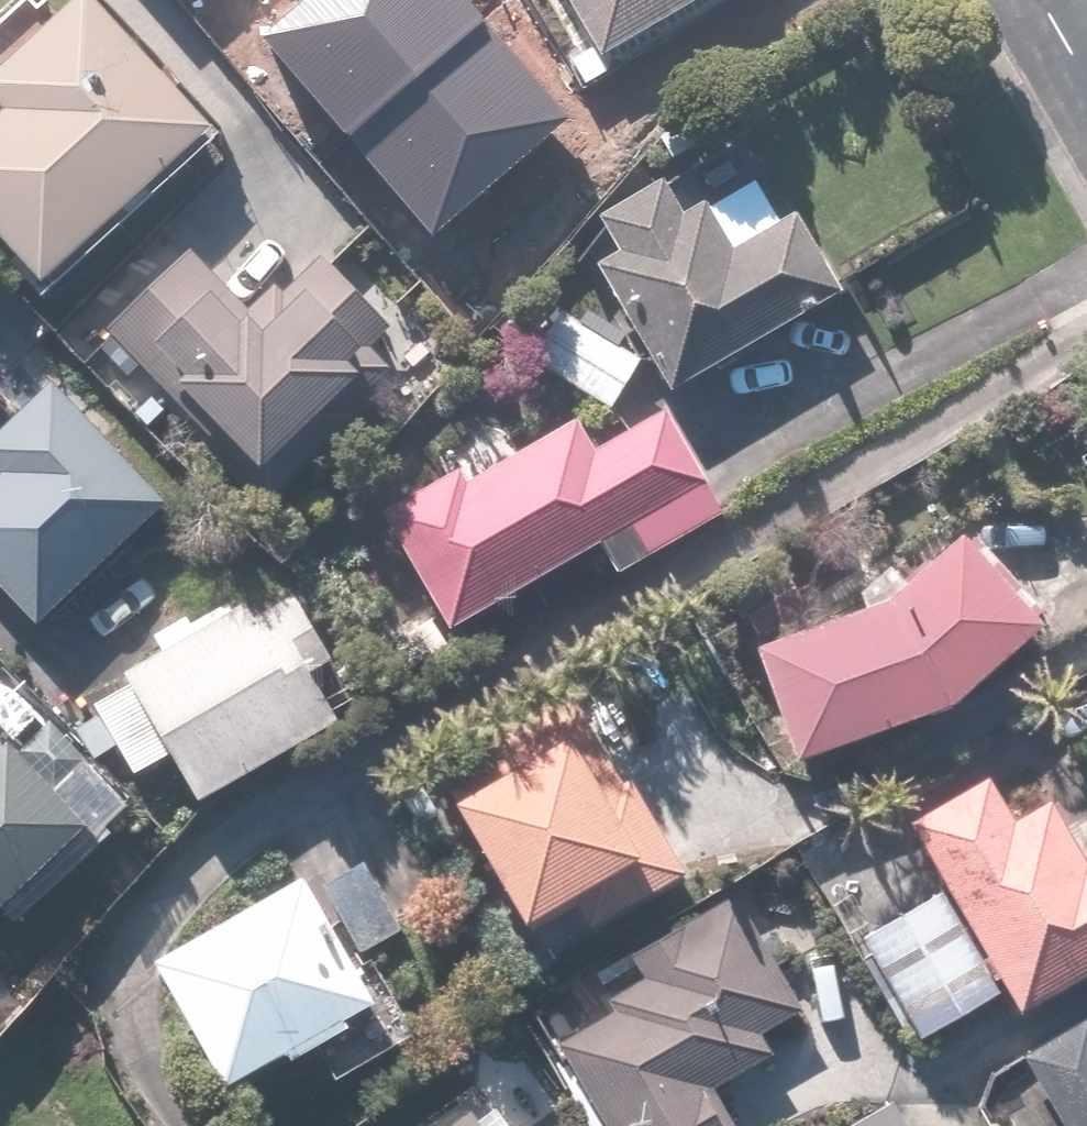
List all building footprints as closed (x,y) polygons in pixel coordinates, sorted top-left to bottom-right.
[(0,77),(0,84),(22,109),(0,129),(0,211),(59,276),(230,122),(121,0),(86,0),(0,77)] [(263,32),(439,236),(568,126),(459,0),(300,0),(263,32)] [(611,54),(705,0),(580,0),(611,54)] [(724,190),(703,154),(611,208),(631,243),(609,257),(684,385),(859,283),(813,204),(792,216),(763,167),(724,190)] [(257,301),(199,241),(115,322),(279,492),(398,377),(374,352),(405,322),(323,237),(257,301)] [(8,377),(0,368),(0,385),(8,377)] [(0,483),(0,561),(52,616),(178,498),(63,376),(0,435),(0,457),(13,471),(0,483)] [(717,479),(676,406),(602,447),(584,416),(477,476),(469,462),(400,501),(466,619),(614,536),(631,566),(733,509),(717,479)] [(810,751),(943,708),(970,700),(1060,619),(978,528),(907,596),(774,639),(810,751)] [(291,567),(159,637),(166,653),(137,664),(143,677),(109,693),(144,767),(178,751),(203,804),(356,713),(330,668),(344,662),(291,567)] [(458,764),(548,917),(671,844),(619,756),(631,749),(593,684),(458,764)] [(102,823),(20,732),(9,742),(0,733),(0,915),(102,823)] [(999,773),(920,822),(1033,1007),(1086,975),(1086,851),(1059,805),(1030,823),(999,773)] [(326,1046),(345,1073),(426,1031),(376,951),(411,934),(369,853),(176,952),(241,1079),(305,1047),(311,1056),(326,1046)] [(944,881),(862,929),(920,1028),(1002,980),(944,881)] [(814,1004),(769,926),(747,888),(642,949),(655,972),(619,993),(628,1008),(574,1040),(623,1125),(744,1125),(721,1086),(784,1049),(772,1029),(814,1004)] [(1037,1053),(1081,1125),(1086,1125),(1086,1022),(1037,1053)] [(493,1109),(471,1125),(506,1125),(493,1109)]
